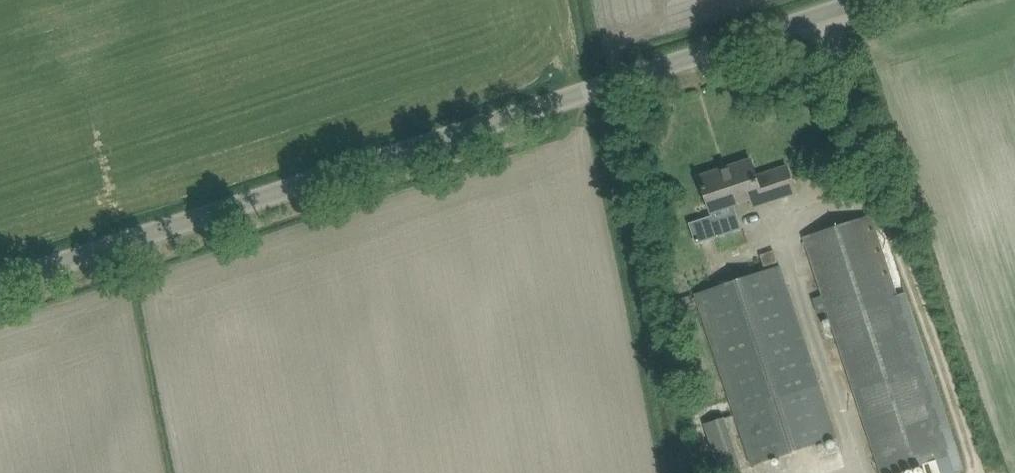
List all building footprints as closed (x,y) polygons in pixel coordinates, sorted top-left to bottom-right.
[(713,217),(691,224),(697,243),(721,235),(742,229),(735,207),(762,198),(765,205),(796,195),(794,187),(787,167),(757,177),(751,160),(700,177),(706,197),(712,214),(713,217)] [(923,465),(926,472),(957,472),(964,471),(905,292),(898,294),(871,215),(803,237),(822,296),(814,299),(818,313),(827,310),(880,472),(899,472),(923,465)] [(761,254),(764,267),(778,263),(774,250),(761,254)] [(838,437),(781,265),(695,294),(751,466),(838,437)] [(672,301),(675,313),(696,307),(692,295),(672,301)] [(725,417),(704,424),(720,472),(743,472),(725,417)]
